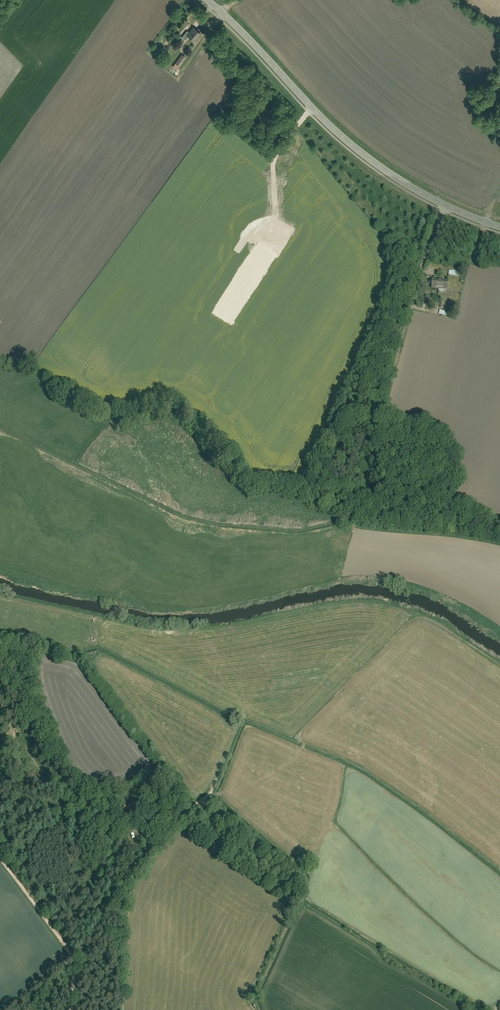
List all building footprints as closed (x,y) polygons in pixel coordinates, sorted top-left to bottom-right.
[(202,33),(193,25),(186,34),(194,41),(202,33)] [(186,57),(182,54),(172,67),(176,70),(186,57)] [(448,281),(432,279),(431,288),(447,290),(448,281)] [(424,297),(423,304),(434,305),(435,298),(424,297)]
